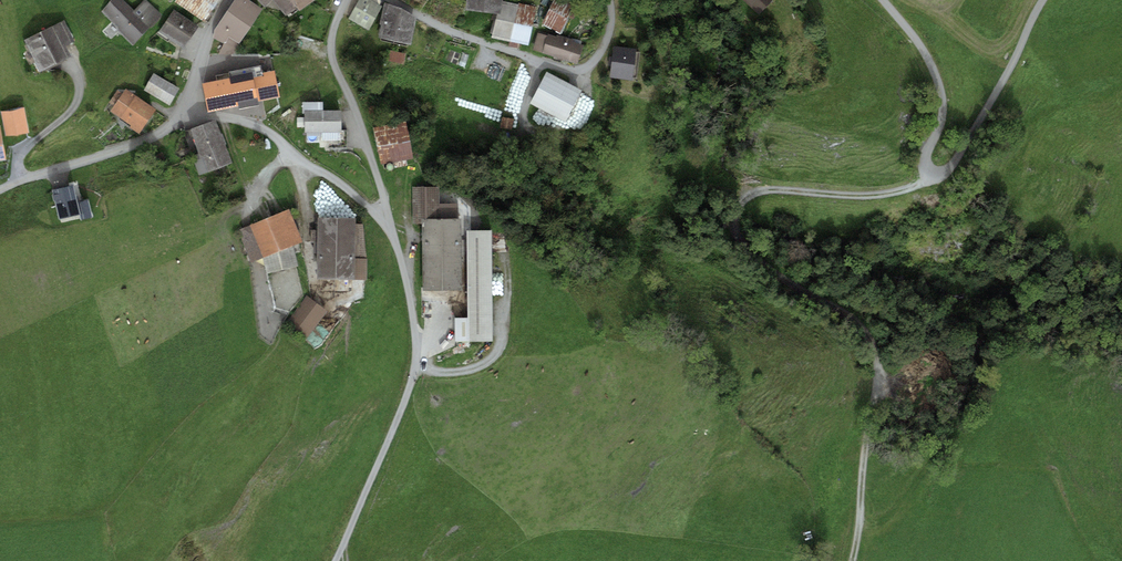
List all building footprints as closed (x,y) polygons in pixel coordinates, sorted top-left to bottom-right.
[(123,0),(114,0),(101,12),(134,46),(162,18),(146,3),(136,13),(123,0)] [(176,7),(204,26),(221,0),(181,0),(176,7)] [(213,39),(226,47),(230,40),(240,46),(262,12),(249,4),(252,0),(238,0),(213,39)] [(264,8),(273,2),(286,18),(299,10),(293,0),(258,0),(264,8)] [(299,10),(316,0),(293,0),(299,10)] [(365,0),(360,0),(348,20),(368,31),(381,9),(365,0)] [(472,11),(498,13),(500,0),(473,0),(472,11)] [(561,0),(558,0),(545,24),(563,33),(576,8),(561,0)] [(757,12),(770,0),(747,0),(757,12)] [(519,10),(503,6),(495,38),(530,46),(539,8),(521,4),(519,10)] [(403,11),(386,6),(380,40),(410,47),(417,20),(403,11)] [(199,30),(175,14),(160,35),(184,51),(199,30)] [(65,25),(30,40),(42,70),(69,58),(65,49),(73,45),(65,25)] [(581,45),(546,36),(542,54),(577,62),(581,45)] [(637,49),(615,47),(613,77),(635,79),(637,49)] [(406,55),(390,52),(388,64),(404,66),(406,55)] [(581,90),(546,72),(530,103),(565,121),(581,90)] [(272,73),(249,78),(254,102),(278,96),(272,73)] [(179,90),(154,76),(144,94),(169,108),(179,90)] [(249,78),(203,89),(209,112),(254,102),(249,78)] [(127,91),(111,113),(140,134),(156,112),(127,91)] [(325,103),(305,104),(306,134),(342,133),(342,111),(325,112),(325,103)] [(24,104),(1,108),(5,133),(28,129),(24,104)] [(570,124),(584,129),(590,111),(576,106),(570,124)] [(406,122),(375,128),(382,163),(412,157),(406,122)] [(216,123),(189,132),(203,173),(230,164),(216,123)] [(442,189),(415,190),(416,217),(425,217),(426,289),(464,289),(463,218),(442,219),(442,189)] [(291,212),(240,232),(252,263),(263,259),(268,274),(299,268),(293,248),(303,243),(291,212)] [(358,220),(319,219),(317,280),(367,281),(368,261),(357,261),(358,220)] [(493,232),(469,232),(469,342),(494,342),(493,232)] [(325,315),(306,300),(285,327),(304,341),(325,315)]
